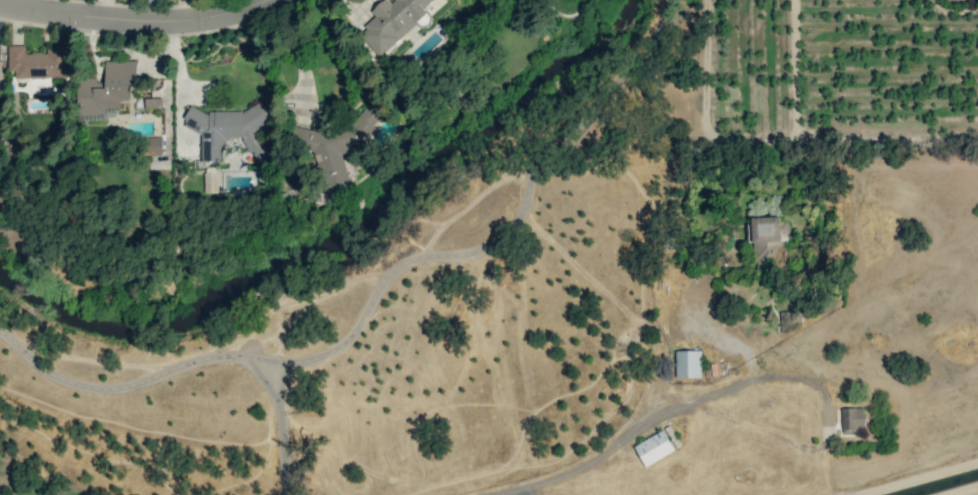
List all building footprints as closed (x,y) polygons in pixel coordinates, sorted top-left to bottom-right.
[(370,11),(375,17),(358,32),(379,55),(439,0),(382,0),(370,11)] [(15,77),(67,77),(67,46),(47,46),(47,53),(26,52),(26,45),(9,45),(9,71),(15,71),(15,77)] [(104,61),(105,78),(77,79),(77,115),(115,115),(114,109),(120,109),(120,100),(130,100),(130,80),(137,80),(136,60),(104,61)] [(200,160),(220,160),(220,151),(225,139),(229,137),(240,137),(249,154),(251,155),(256,164),(269,158),(269,157),(257,135),(259,131),(269,126),(264,116),(266,113),(260,101),(241,111),(210,111),(206,113),(190,105),(184,118),(184,121),(179,123),(200,134),(200,160)] [(324,193),(350,186),(342,155),(371,137),(369,127),(384,118),(383,114),(376,103),(348,119),(291,134),(295,152),(312,148),(317,170),(318,172),(324,193)] [(162,137),(144,137),(144,155),(162,154),(162,137)] [(204,192),(216,192),(215,173),(203,173),(204,192)] [(748,216),(748,241),(753,241),(754,269),(775,268),(775,258),(786,258),(786,221),(780,221),(780,216),(748,216)] [(676,377),(701,377),(700,350),(675,350),(676,377)] [(864,407),(841,408),(842,430),(865,430),(864,407)] [(643,465),(674,452),(665,431),(634,443),(643,465)]
